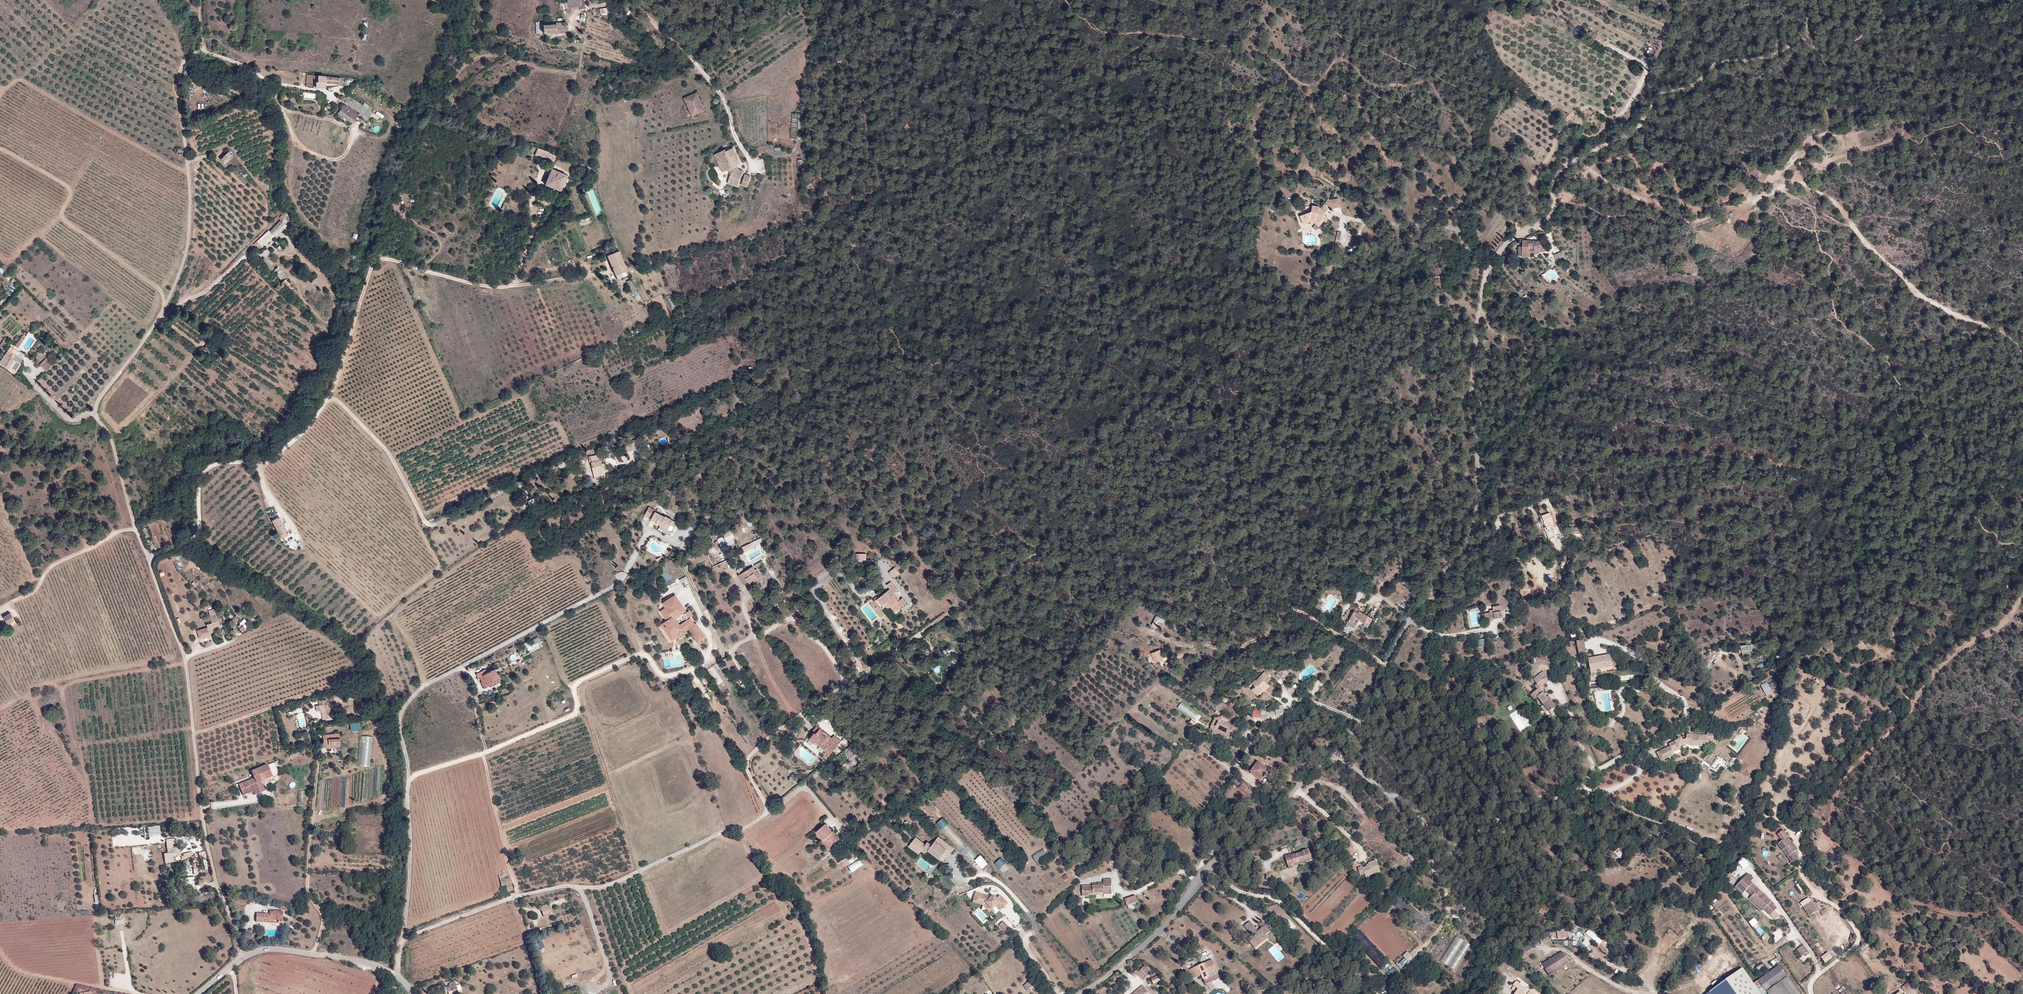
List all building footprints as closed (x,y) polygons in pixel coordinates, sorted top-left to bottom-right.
[(565,1),(566,6),(563,7),(564,11),(568,10),(568,6),(576,4),(576,6),(580,6),(579,0),(565,0),(565,1)] [(540,23),(541,31),(563,30),(563,29),(562,21),(553,21),(553,22),(540,23)] [(1595,32),(1591,37),(1602,45),(1606,39),(1595,32)] [(1581,37),(1578,43),(1587,48),(1590,43),(1581,37)] [(307,74),(306,85),(313,86),(314,81),(314,75),(307,74)] [(318,83),(318,86),(327,86),(327,76),(320,75),(319,83),(318,83)] [(344,77),(327,76),(327,86),(337,85),(343,85),(344,77)] [(698,91),(684,97),(693,116),(707,110),(698,91)] [(369,118),(373,112),(348,96),(347,97),(346,100),(345,102),(360,112),(369,118)] [(358,115),(359,114),(344,104),(340,110),(352,118),(355,120),(358,115)] [(350,122),(352,118),(340,110),(338,114),(350,122)] [(358,115),(367,121),(369,118),(360,112),(359,114),(358,115)] [(553,163),(554,162),(545,158),(548,151),(538,147),(535,156),(553,163)] [(725,149),(720,152),(728,169),(731,174),(728,183),(738,187),(743,170),(739,169),(738,170),(736,165),(737,165),(740,164),(733,148),(726,151),(725,149)] [(229,151),(222,159),(226,163),(233,156),(229,151)] [(554,162),(557,154),(555,154),(548,151),(545,158),(554,162)] [(728,169),(720,152),(715,154),(724,171),(728,169)] [(567,175),(552,169),(546,184),(560,190),(567,175)] [(751,176),(746,174),(742,185),(747,187),(751,176)] [(1341,197),(1327,199),(1328,207),(1342,205),(1341,197)] [(1295,228),(1299,227),(1298,223),(1303,222),(1311,225),(1314,221),(1313,220),(1319,214),(1315,210),(1313,213),(1309,210),(1304,210),(1303,216),(1292,221),(1295,228)] [(274,236),(285,224),(281,220),(270,231),(274,236)] [(1298,223),(1299,227),(1302,226),(1311,230),(1317,223),(1314,221),(1311,225),(1303,222),(1298,223)] [(287,226),(285,224),(274,236),(275,236),(276,237),(287,226)] [(275,236),(274,236),(270,231),(269,230),(254,246),(260,251),(275,236)] [(627,270),(624,264),(619,251),(608,255),(616,275),(627,270)] [(1562,251),(1555,253),(1557,259),(1564,258),(1562,251)] [(618,279),(628,274),(627,270),(616,275),(618,279)] [(634,294),(637,292),(632,283),(629,284),(634,294)] [(0,345),(0,347),(3,348),(8,339),(5,337),(0,345)] [(18,348),(24,339),(21,337),(15,346),(18,348)] [(209,342),(203,351),(211,357),(214,352),(213,351),(216,347),(209,342)] [(0,362),(0,364),(14,373),(21,364),(20,363),(22,360),(14,354),(16,351),(17,350),(11,346),(0,362)] [(24,357),(16,351),(14,354),(22,360),(24,357)] [(53,365),(46,358),(40,364),(47,371),(53,365)] [(626,447),(626,448),(641,440),(645,447),(647,446),(642,437),(633,442),(633,443),(626,447)] [(641,440),(626,448),(629,453),(639,448),(642,453),(647,451),(645,447),(641,440)] [(601,454),(592,456),(593,461),(592,461),(596,479),(603,478),(603,475),(605,475),(604,467),(605,466),(605,465),(605,464),(604,463),(603,462),(601,454)] [(535,499),(529,501),(534,511),(539,508),(535,499)] [(657,511),(650,507),(645,515),(661,525),(660,528),(664,530),(666,528),(669,530),(672,524),(675,526),(678,522),(666,516),(665,517),(656,512),(657,511)] [(280,517),(272,520),(273,521),(270,522),(272,525),(274,523),(280,535),(287,531),(280,517)] [(1552,517),(1543,520),(1545,526),(1545,527),(1548,535),(1554,533),(1551,526),(1556,524),(1555,521),(1553,521),(1552,517)] [(1545,526),(1543,520),(1535,523),(1537,529),(1545,527),(1545,526)] [(147,527),(142,528),(145,538),(150,536),(147,527)] [(754,566),(741,574),(746,583),(749,581),(751,585),(759,580),(760,581),(763,579),(764,579),(760,572),(756,575),(754,571),(756,570),(754,566)] [(894,577),(901,573),(896,566),(889,571),(894,577)] [(591,573),(584,576),(588,581),(593,578),(591,573)] [(894,605),(898,609),(907,603),(903,598),(900,600),(895,593),(898,591),(891,582),(887,585),(890,589),(879,598),(884,604),(886,602),(889,600),(893,606),(894,605)] [(1370,589),(1362,584),(1358,590),(1366,595),(1370,589)] [(662,623),(672,641),(691,630),(698,642),(706,638),(694,616),(681,623),(677,617),(687,611),(677,593),(662,602),(666,607),(661,610),(667,620),(662,623)] [(896,611),(898,609),(894,605),(893,606),(889,600),(886,602),(890,608),(892,607),(896,611)] [(1360,609),(1356,607),(1349,620),(1347,623),(1347,624),(1354,628),(1359,620),(1360,618),(1365,621),(1369,624),(1373,618),(1359,611),(1360,609)] [(208,628),(198,631),(200,639),(210,636),(210,634),(209,632),(215,631),(214,627),(219,625),(219,624),(217,617),(214,608),(209,610),(212,623),(207,624),(208,628)] [(684,614),(687,618),(693,614),(690,610),(684,614)] [(1502,617),(1501,610),(1487,613),(1489,619),(1502,617)] [(15,620),(11,613),(4,617),(8,624),(15,620)] [(1163,625),(1166,619),(1157,615),(1154,621),(1163,625)] [(526,641),(530,652),(543,647),(540,637),(526,641)] [(1583,640),(1577,641),(1580,656),(1586,655),(1583,640)] [(1152,651),(1155,661),(1164,659),(1162,649),(1152,651)] [(1613,667),(1612,662),(1610,655),(1592,658),(1591,654),(1587,654),(1591,674),(1597,672),(1597,670),(1613,667)] [(727,657),(722,660),(725,666),(731,662),(727,657)] [(973,658),(971,660),(979,667),(981,664),(973,658)] [(501,681),(495,668),(484,674),(482,670),(476,674),(477,677),(479,676),(482,681),(481,682),(483,687),(489,684),(491,687),(501,681)] [(1284,671),(1280,668),(1277,673),(1285,677),(1289,671),(1285,669),(1284,671)] [(1262,690),(1268,683),(1267,683),(1271,678),(1264,671),(1256,680),(1255,679),(1252,682),(1255,686),(1251,689),(1257,695),(1262,690)] [(1549,701),(1546,697),(1543,693),(1544,692),(1540,688),(1546,683),(1544,679),(1535,686),(1538,690),(1531,695),(1534,699),(1538,697),(1550,712),(1556,707),(1550,700),(1549,701)] [(1762,685),(1766,693),(1773,689),(1768,681),(1762,685)] [(327,699),(318,701),(319,705),(320,711),(321,710),(323,710),(324,715),(327,714),(332,714),(331,708),(330,709),(329,703),(327,704),(327,699)] [(1182,702),(1179,707),(1196,719),(1199,714),(1182,702)] [(1277,707),(1271,708),(1271,711),(1275,710),(1275,711),(1276,716),(1280,715),(1280,714),(1285,712),(1282,705),(1279,706),(1279,703),(1276,704),(1277,707)] [(1224,734),(1229,737),(1231,732),(1239,736),(1242,730),(1217,718),(1215,718),(1211,726),(1214,728),(1224,733),(1224,734)] [(352,730),(361,729),(360,721),(351,722),(352,730)] [(837,745),(831,740),(822,733),(824,731),(816,725),(813,730),(815,732),(809,738),(815,742),(817,740),(821,744),(820,746),(826,751),(830,754),(837,745)] [(1228,739),(1229,737),(1224,734),(1224,733),(1214,728),(1213,731),(1228,739)] [(822,733),(831,740),(832,738),(824,731),(822,733)] [(1707,736),(1699,735),(1699,737),(1692,737),(1692,735),(1687,734),(1686,744),(1691,744),(1691,746),(1706,747),(1707,742),(1711,743),(1712,733),(1707,732),(1707,736)] [(341,746),(339,733),(328,734),(329,747),(341,746)] [(362,735),(362,765),(372,765),(372,735),(362,735)] [(1716,770),(1723,760),(1719,757),(1712,767),(1716,770)] [(1262,780),(1270,769),(1258,761),(1250,772),(1262,780)] [(273,776),(270,769),(268,765),(252,772),(255,779),(239,785),(244,795),(253,792),(259,789),(260,793),(265,790),(262,781),(273,776)] [(1249,795),(1253,791),(1250,788),(1249,789),(1242,784),(1239,788),(1249,795)] [(937,823),(942,828),(949,823),(944,817),(937,823)] [(828,848),(840,838),(836,835),(825,823),(816,831),(823,839),(822,840),(828,848)] [(150,835),(160,834),(159,826),(149,827),(150,835)] [(1791,844),(1787,837),(1778,844),(1783,851),(1785,849),(1790,855),(1787,857),(1792,863),(1803,855),(1793,842),(1791,844)] [(181,855),(180,847),(171,848),(171,846),(173,846),(173,844),(175,844),(174,839),(166,839),(169,861),(174,861),(174,856),(181,855)] [(927,842),(921,850),(925,853),(928,850),(939,858),(946,849),(935,840),(931,845),(927,842)] [(1631,848),(1625,843),(1623,846),(1621,845),(1618,849),(1625,855),(1631,848)] [(1044,848),(1033,855),(1037,862),(1048,855),(1044,848)] [(1305,859),(1306,862),(1312,861),(1308,849),(1303,851),(1303,852),(1291,856),(1290,854),(1285,856),(1289,869),(1294,867),(1294,866),(1293,863),(1305,859)] [(982,854),(976,858),(983,868),(989,863),(982,854)] [(995,863),(1000,868),(1006,862),(1001,857),(995,863)] [(1745,857),(1739,862),(1744,868),(1750,864),(1745,857)] [(851,871),(864,865),(861,859),(848,865),(851,871)] [(1358,867),(1362,878),(1382,871),(1378,860),(1358,867)] [(1006,863),(1001,868),(1005,872),(1010,867),(1006,863)] [(1753,878),(1748,873),(1737,884),(1745,891),(1746,889),(1752,895),(1765,907),(1764,909),(1770,914),(1776,908),(1770,902),(1767,899),(1768,898),(1762,891),(1761,892),(1757,889),(1758,888),(1751,881),(1753,878)] [(507,892),(513,891),(510,878),(500,880),(502,886),(506,885),(507,892)] [(1098,886),(1082,886),(1083,897),(1089,897),(1089,895),(1112,895),(1112,879),(1104,880),(1104,883),(1104,885),(1098,886)] [(1745,891),(1737,884),(1735,886),(1742,894),(1745,891)] [(987,896),(976,892),(972,901),(982,905),(985,902),(991,909),(995,906),(999,910),(1007,903),(999,895),(996,898),(994,900),(991,896),(989,898),(987,896)] [(1749,898),(1762,910),(1764,909),(1765,907),(1752,895),(1749,898)] [(1136,896),(1125,900),(1127,906),(1138,902),(1136,896)] [(985,902),(982,905),(988,912),(991,909),(985,902)] [(1811,902),(1803,907),(1810,916),(1817,911),(1811,902)] [(256,922),(263,923),(263,919),(270,920),(270,923),(278,923),(278,922),(283,922),(283,911),(273,911),(273,912),(270,912),(270,914),(262,914),(257,913),(256,922)] [(1407,958),(1415,950),(1379,912),(1370,920),(1404,954),(1407,958)] [(1548,918),(1545,917),(1540,914),(1538,918),(1545,923),(1548,918)] [(1755,918),(1750,921),(1753,926),(1758,922),(1755,918)] [(1395,962),(1404,954),(1370,920),(1362,928),(1395,962)] [(1253,945),(1266,935),(1271,930),(1263,921),(1259,924),(1262,928),(1258,931),(1253,924),(1247,929),(1251,934),(1254,932),(1256,935),(1254,937),(1253,936),(1248,940),(1253,945)] [(1003,922),(999,927),(1005,934),(1010,930),(1003,922)] [(1437,958),(1456,931),(1447,925),(1428,952),(1437,958)] [(1599,941),(1601,937),(1586,928),(1584,932),(1599,941)] [(1447,965),(1465,938),(1456,931),(1437,958),(1447,965)] [(1268,937),(1266,935),(1253,945),(1255,948),(1268,937)] [(1471,942),(1465,938),(1447,965),(1453,969),(1471,942)] [(1803,945),(1798,949),(1802,956),(1808,952),(1803,945)] [(1569,964),(1562,953),(1542,965),(1549,976),(1569,964)] [(1828,953),(1822,957),(1825,963),(1832,958),(1828,953)] [(1409,962),(1405,958),(1397,965),(1401,969),(1409,962)] [(1218,973),(1209,976),(1208,973),(1217,969),(1212,959),(1188,970),(1192,979),(1202,975),(1206,984),(1220,978),(1218,973)] [(1137,973),(1144,979),(1152,970),(1145,964),(1137,973)] [(1779,965),(1758,980),(1768,993),(1800,993),(1779,965)] [(1743,971),(1711,993),(1759,993),(1743,971)] [(1161,981),(1158,976),(1151,979),(1154,984),(1161,981)] [(1529,991),(1528,993),(1525,991),(1527,989),(1526,988),(1528,985),(1523,981),(1520,984),(1516,981),(1513,985),(1514,986),(1512,989),(1516,992),(1514,993),(1533,993),(1529,991)] [(457,989),(455,982),(449,984),(449,986),(446,987),(448,991),(457,989)] [(1910,983),(1903,985),(1905,991),(1912,988),(1910,983)]
